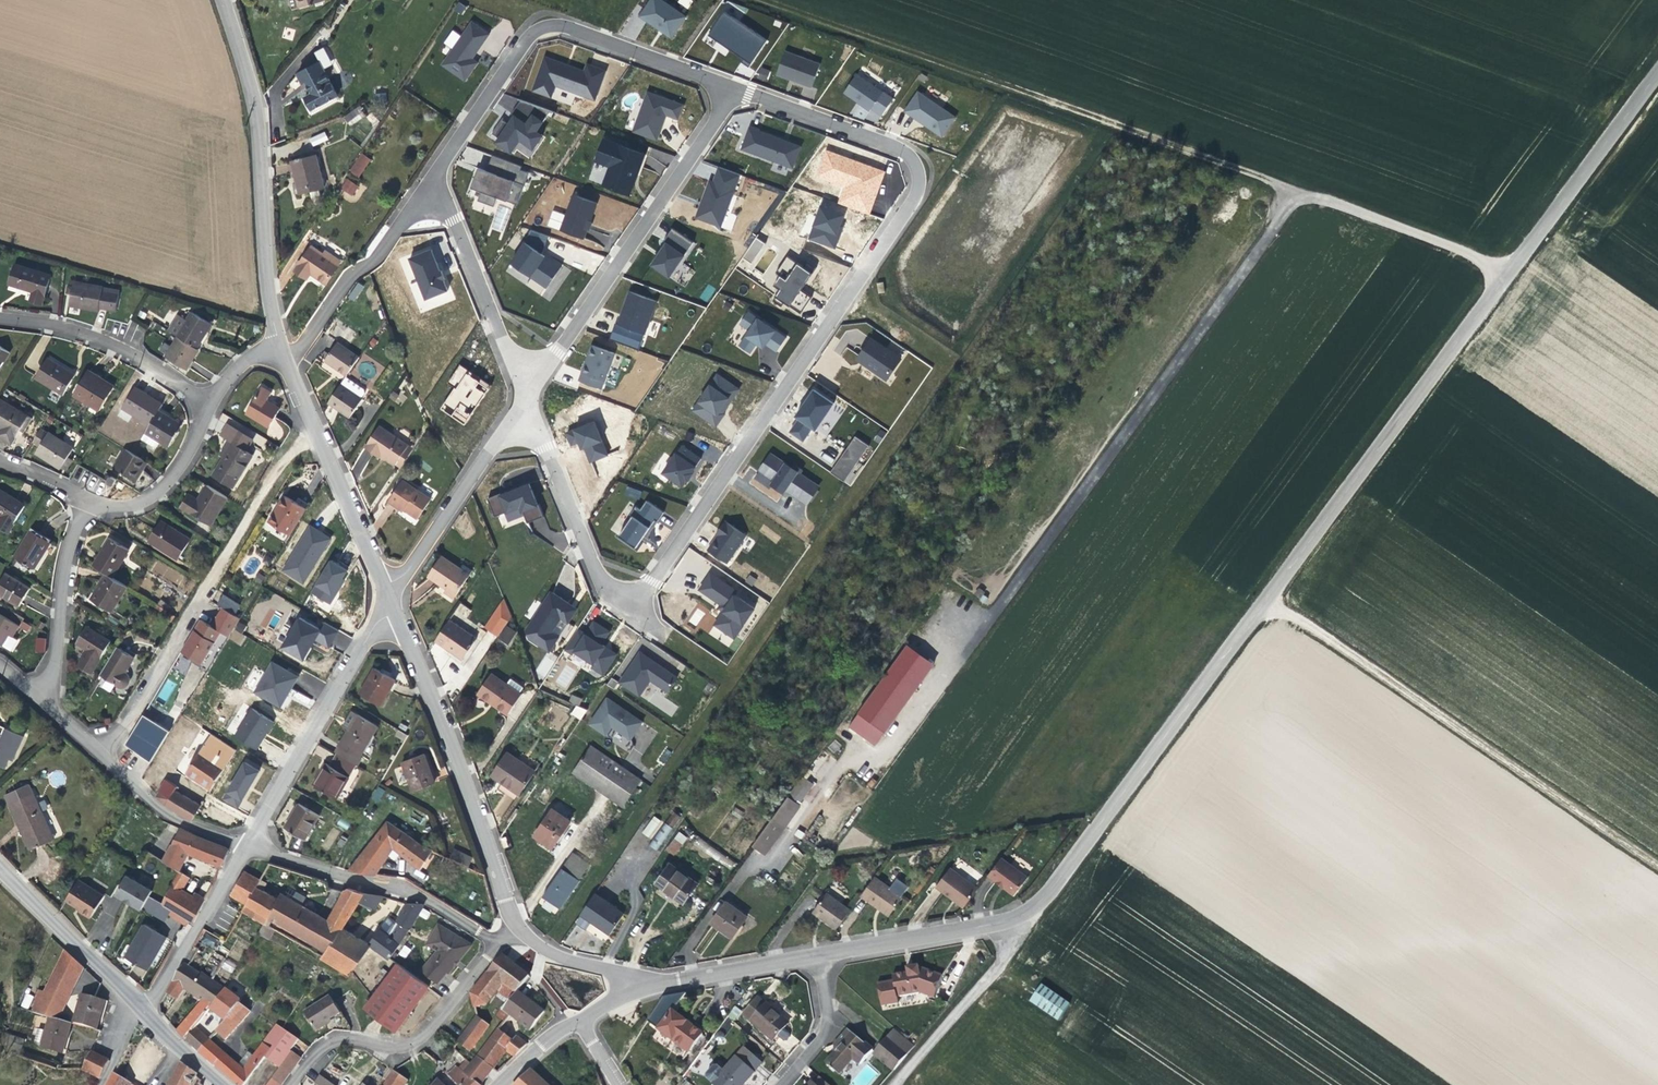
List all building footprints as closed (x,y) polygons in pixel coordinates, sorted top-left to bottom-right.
[(663,0),(650,0),(640,16),(656,27),(672,39),(687,16),(663,0)] [(688,9),(692,0),(679,0),(677,3),(688,9)] [(462,15),(467,7),(458,1),(453,10),(462,15)] [(767,40),(725,12),(710,34),(708,35),(724,46),(743,59),(741,62),(749,67),(767,40)] [(489,33),(472,21),(443,65),(465,80),(474,66),(476,63),(473,59),(476,53),(480,47),(489,33)] [(285,27),(282,38),(292,40),(295,30),(285,27)] [(820,65),(785,52),(777,74),(788,79),(794,81),(800,83),(811,88),(820,65)] [(605,70),(587,64),(584,71),(571,66),(565,64),(545,57),(532,90),(551,97),(556,86),(596,100),(605,70)] [(338,96),(319,62),(296,74),(301,84),(305,83),(309,89),(311,93),(304,97),(311,110),(338,96)] [(761,68),(758,77),(767,80),(770,71),(761,68)] [(876,87),(857,74),(844,93),(863,106),(864,104),(869,107),(875,111),(887,93),(877,86),(876,87)] [(956,117),(919,91),(905,111),(912,116),(918,121),(925,125),(942,137),(956,117)] [(683,105),(647,92),(633,131),(654,139),(657,140),(659,133),(662,127),(666,115),(678,119),(683,105)] [(362,117),(360,112),(344,118),(346,123),(362,117)] [(520,150),(530,135),(542,146),(554,133),(548,127),(552,120),(537,112),(531,121),(515,112),(507,123),(502,130),(504,137),(520,150)] [(490,137),(496,140),(504,122),(499,119),(490,137)] [(793,167),(800,146),(770,135),(759,131),(760,129),(750,126),(742,149),(793,167)] [(309,138),(313,146),(328,140),(325,131),(309,138)] [(644,154),(603,139),(595,161),(610,167),(602,185),(629,195),(637,175),(640,167),(644,154)] [(652,149),(647,168),(665,173),(671,154),(652,149)] [(885,173),(824,149),(814,176),(844,187),(839,204),(869,216),(885,173)] [(360,152),(349,169),(360,177),(372,160),(360,152)] [(324,188),(315,155),(291,162),(296,179),(298,189),(304,188),(305,192),(310,191),(311,197),(321,195),(319,189),(324,188)] [(486,170),(478,167),(468,187),(480,193),(477,201),(493,206),(496,198),(506,201),(521,166),(493,157),(486,170)] [(709,192),(702,214),(730,224),(741,188),(747,173),(725,164),(721,179),(714,178),(709,192)] [(360,189),(343,177),(337,186),(354,198),(360,189)] [(597,203),(573,194),(560,230),(584,239),(590,221),(597,203)] [(835,201),(822,198),(808,239),(835,248),(845,214),(832,209),(835,201)] [(491,228),(502,232),(511,209),(500,205),(491,228)] [(672,229),(648,266),(671,279),(694,243),(672,229)] [(548,237),(529,230),(509,264),(546,289),(564,265),(543,254),(548,237)] [(743,260),(756,265),(765,243),(752,237),(743,260)] [(326,284),(339,266),(323,255),(311,247),(295,271),(306,278),(310,273),(313,275),(326,284)] [(429,250),(407,257),(423,298),(448,291),(429,250)] [(341,262),(325,252),(323,255),(339,266),(341,262)] [(42,305),(51,275),(14,264),(8,285),(21,289),(32,292),(29,301),(42,305)] [(811,275),(795,265),(786,281),(779,277),(773,286),(780,289),(774,297),(799,314),(811,298),(801,291),(811,275)] [(365,286),(355,280),(345,295),(355,301),(365,286)] [(115,311),(119,294),(102,291),(102,287),(73,282),(72,287),(67,286),(66,293),(71,294),(69,305),(93,310),(98,311),(99,308),(115,311)] [(707,302),(716,288),(708,284),(700,298),(707,302)] [(656,301),(630,292),(622,314),(618,324),(615,323),(609,339),(639,350),(656,301)] [(788,337),(747,311),(738,324),(747,330),(738,347),(749,354),(756,347),(762,351),(766,346),(777,353),(788,337)] [(207,331),(211,324),(192,312),(186,321),(178,315),(169,331),(178,337),(196,348),(207,331)] [(338,342),(348,327),(338,321),(328,335),(338,342)] [(186,370),(198,349),(196,348),(178,337),(166,357),(169,359),(167,362),(170,363),(173,365),(175,363),(186,370)] [(898,357),(872,337),(864,348),(858,360),(885,378),(898,357)] [(346,376),(359,358),(337,343),(325,361),(337,369),(346,376)] [(615,352),(592,344),(585,368),(580,381),(603,389),(615,352)] [(9,352),(0,346),(0,367),(9,352)] [(63,395),(72,380),(68,377),(71,373),(61,366),(47,358),(35,378),(63,395)] [(492,386),(459,363),(447,382),(455,387),(439,408),(462,427),(492,386)] [(99,411),(112,390),(101,382),(96,379),(98,377),(88,371),(73,395),(99,411)] [(715,373),(690,409),(714,428),(740,389),(715,373)] [(350,418),(363,400),(361,399),(365,393),(365,389),(346,377),(328,403),(338,410),(350,418)] [(269,427),(280,409),(270,403),(267,401),(272,393),(262,387),(246,413),(269,427)] [(158,411),(162,404),(146,395),(145,396),(143,394),(134,389),(122,408),(150,425),(158,411)] [(833,403),(812,389),(793,418),(798,423),(789,436),(803,442),(809,431),(814,434),(833,403)] [(31,419),(0,400),(0,428),(1,428),(0,430),(0,438),(2,439),(11,444),(20,430),(23,432),(31,419)] [(169,447),(182,425),(178,423),(158,411),(150,425),(141,440),(155,448),(160,442),(169,447)] [(594,421),(563,433),(568,446),(577,444),(578,451),(584,449),(589,463),(608,455),(594,421)] [(233,489),(253,455),(246,451),(253,439),(227,424),(220,436),(229,441),(224,449),(220,455),(224,458),(213,477),(233,489)] [(396,465),(409,446),(379,426),(364,448),(379,458),(381,455),(386,458),(396,465)] [(68,457),(73,449),(41,428),(32,443),(39,447),(35,453),(61,469),(63,466),(65,467),(67,469),(73,460),(68,457)] [(252,441),(263,447),(267,440),(256,433),(252,441)] [(829,472),(846,484),(872,448),(855,436),(829,472)] [(401,468),(413,450),(409,446),(396,465),(401,468)] [(700,459),(682,446),(663,473),(683,486),(686,480),(689,481),(692,476),(694,473),(693,472),(700,459)] [(139,474),(146,462),(125,449),(114,468),(135,481),(139,474)] [(820,462),(832,465),(834,457),(822,454),(820,462)] [(765,474),(776,457),(771,455),(767,462),(760,471),(759,471),(754,479),(770,489),(773,484),(783,491),(786,488),(765,474)] [(794,470),(776,457),(765,474),(786,488),(807,503),(818,486),(801,474),(794,470)] [(797,465),(794,470),(801,474),(803,470),(797,465)] [(113,485),(116,480),(111,477),(108,482),(113,485)] [(418,519),(431,499),(402,480),(389,501),(403,511),(404,510),(407,512),(418,519)] [(543,517),(528,483),(487,498),(495,518),(516,510),(519,515),(522,513),(526,524),(543,517)] [(210,526),(227,498),(207,485),(201,494),(197,500),(188,494),(180,507),(210,526)] [(639,500),(642,491),(627,487),(624,496),(639,500)] [(25,506),(12,498),(0,490),(0,515),(1,516),(0,517),(0,529),(8,534),(25,506)] [(289,535),(306,508),(295,502),(285,496),(278,507),(279,508),(277,511),(275,514),(274,513),(268,522),(289,535)] [(308,504),(298,498),(295,502),(306,508),(308,504)] [(641,509),(636,506),(631,514),(633,516),(619,536),(636,548),(649,529),(655,520),(658,521),(664,512),(647,501),(641,509)] [(336,523),(317,511),(292,550),(310,562),(328,534),(336,523)] [(746,536),(724,520),(707,552),(727,564),(746,536)] [(178,559),(190,540),(161,521),(156,529),(148,541),(178,559)] [(34,569),(50,543),(38,536),(30,531),(14,557),(34,569)] [(112,577),(129,549),(110,538),(100,553),(93,566),(112,577)] [(454,598),(473,569),(463,563),(460,568),(441,555),(428,576),(446,589),(444,592),(450,595),(454,598)] [(311,595),(332,605),(348,569),(327,559),(311,595)] [(151,572),(174,585),(180,574),(157,561),(151,572)] [(738,591),(712,572),(700,590),(723,605),(726,607),(714,624),(736,639),(756,608),(737,594),(738,591)] [(30,589),(5,573),(0,581),(0,594),(19,606),(30,589)] [(261,583),(264,577),(259,573),(255,579),(261,583)] [(111,613),(127,587),(106,574),(99,586),(91,600),(111,613)] [(981,588),(974,592),(981,603),(988,599),(981,588)] [(579,609),(550,591),(523,633),(551,652),(561,637),(554,632),(562,619),(570,624),(579,609)] [(222,608),(234,615),(241,605),(224,594),(216,604),(222,608)] [(505,603),(504,599),(485,627),(487,628),(499,636),(511,617),(505,603)] [(459,603),(453,615),(466,621),(471,609),(459,603)] [(24,619),(0,605),(0,644),(11,651),(18,640),(13,637),(24,619)] [(201,664),(221,632),(229,637),(240,619),(234,615),(222,608),(211,626),(201,620),(192,633),(181,651),(201,664)] [(296,616),(278,650),(302,663),(314,642),(328,649),(338,630),(323,622),(319,629),(296,616)] [(465,657),(477,639),(449,620),(435,641),(445,647),(446,644),(452,649),(465,657)] [(586,634),(578,629),(567,646),(575,652),(578,648),(595,661),(594,664),(606,672),(615,658),(617,654),(611,650),(606,646),(602,644),(610,631),(594,621),(586,634)] [(28,632),(31,626),(24,622),(21,628),(28,632)] [(91,674),(111,641),(86,626),(82,633),(76,643),(88,650),(78,666),(91,674)] [(333,646),(347,650),(350,638),(336,634),(333,646)] [(45,652),(46,638),(37,637),(36,651),(45,652)] [(904,644),(848,728),(877,747),(933,663),(904,644)] [(125,673),(134,658),(127,653),(117,647),(100,675),(116,686),(119,687),(123,688),(127,685),(129,681),(128,676),(125,673)] [(657,665),(640,654),(621,682),(640,695),(650,680),(668,692),(678,678),(657,665)] [(270,660),(252,693),(281,708),(298,675),(270,660)] [(555,682),(565,689),(578,670),(567,663),(555,682)] [(380,706),(395,680),(390,677),(375,668),(359,694),(380,706)] [(507,685),(491,674),(477,694),(488,701),(489,699),(491,701),(494,703),(509,713),(521,695),(519,694),(525,687),(511,678),(507,685)] [(618,683),(612,678),(608,684),(614,689),(618,683)] [(644,721),(608,698),(590,725),(605,735),(611,726),(632,739),(644,721)] [(252,748),(270,721),(235,699),(217,725),(212,734),(211,734),(186,773),(211,789),(236,750),(235,749),(240,740),(252,748)] [(587,710),(576,705),(573,713),(581,719),(587,710)] [(360,756),(377,726),(352,711),(347,719),(343,726),(349,729),(335,752),(337,754),(357,765),(358,765),(362,758),(360,756)] [(143,715),(123,745),(149,762),(168,732),(143,715)] [(23,737),(6,729),(0,740),(0,765),(5,767),(9,758),(13,760),(23,737)] [(835,740),(828,747),(834,753),(841,746),(835,740)] [(641,781),(591,746),(572,773),(605,795),(610,798),(622,807),(641,781)] [(658,757),(663,762),(672,754),(667,748),(658,757)] [(520,794),(535,772),(506,753),(491,775),(500,781),(520,794)] [(337,799),(349,777),(357,765),(337,754),(330,766),(325,763),(319,774),(313,785),(337,799)] [(435,782),(424,754),(411,759),(402,762),(413,790),(435,782)] [(211,789),(186,773),(183,777),(209,793),(211,789)] [(241,806),(250,791),(226,776),(216,791),(241,806)] [(799,804),(813,785),(803,777),(788,796),(799,804)] [(194,817),(201,806),(186,797),(176,791),(179,788),(177,787),(166,779),(154,797),(165,806),(192,821),(194,817)] [(54,839),(29,785),(5,796),(17,821),(30,850),(54,839)] [(379,801),(384,790),(377,786),(372,797),(379,801)] [(764,854),(800,805),(799,804),(788,796),(753,846),(764,854)] [(305,840),(320,816),(299,803),(284,827),(294,833),(305,840)] [(551,847),(560,833),(562,834),(570,822),(552,810),(534,836),(542,841),(551,847)] [(672,812),(665,822),(673,827),(679,817),(672,812)] [(655,817),(642,833),(648,838),(661,822),(655,817)] [(340,818),(336,824),(347,829),(350,823),(340,818)] [(421,844),(407,834),(387,821),(377,834),(348,871),(375,875),(388,856),(395,860),(398,857),(400,853),(421,869),(435,851),(421,844)] [(673,827),(665,822),(649,844),(657,850),(673,827)] [(227,848),(199,837),(180,828),(162,861),(177,870),(186,853),(221,866),(222,866),(229,851),(227,848)] [(676,857),(687,837),(677,831),(666,851),(676,857)] [(553,848),(562,834),(560,833),(551,847),(553,848)] [(343,847),(346,841),(341,838),(337,844),(343,847)] [(466,867),(470,857),(454,849),(450,858),(466,867)] [(559,908),(589,865),(573,853),(542,896),(559,908)] [(1014,895),(1027,878),(1001,858),(988,875),(996,882),(997,880),(1002,884),(1004,886),(1003,887),(1014,895)] [(683,903),(697,884),(670,864),(655,884),(669,894),(683,903)] [(963,908),(977,889),(950,868),(936,886),(953,900),(963,908)] [(416,869),(413,875),(422,880),(426,874),(416,869)] [(193,923),(205,900),(195,894),(192,898),(183,893),(181,891),(186,883),(189,877),(180,871),(162,903),(171,909),(167,916),(179,922),(186,925),(189,920),(193,923)] [(256,887),(259,881),(259,880),(244,872),(230,896),(245,905),(256,887)] [(149,896),(152,891),(126,876),(115,894),(129,902),(134,905),(142,909),(149,896)] [(889,916),(903,897),(874,877),(861,896),(879,909),(889,916)] [(91,918),(104,896),(78,880),(66,900),(80,909),(80,911),(85,914),(87,915),(91,918)] [(262,890),(265,884),(259,881),(256,887),(262,890)] [(328,920),(302,905),(306,898),(295,892),(291,899),(284,895),(280,894),(279,896),(276,894),(274,897),(262,890),(256,887),(245,905),(244,908),(266,921),(268,918),(272,921),(326,951),(342,928),(328,920)] [(291,899),(295,892),(288,888),(284,895),(291,899)] [(360,901),(364,894),(348,888),(345,890),(336,906),(351,914),(360,901)] [(625,912),(596,893),(575,924),(586,932),(591,923),(594,925),(609,935),(625,912)] [(850,910),(826,893),(812,912),(822,919),(836,929),(850,910)] [(375,908),(382,896),(364,894),(360,901),(373,908),(375,908)] [(167,916),(171,909),(162,903),(149,896),(142,909),(164,921),(167,916)] [(543,900),(540,905),(553,914),(557,909),(543,900)] [(747,917),(726,902),(710,923),(732,938),(739,928),(747,917)] [(390,958),(406,936),(412,926),(423,906),(423,905),(422,904),(407,904),(388,936),(379,930),(376,934),(369,944),(371,946),(389,959),(390,958)] [(342,928),(351,914),(336,906),(328,920),(342,928)] [(158,952),(166,938),(143,924),(125,957),(147,970),(158,952)] [(269,939),(275,930),(269,926),(265,924),(259,934),(269,939)] [(458,960),(471,945),(438,925),(427,944),(443,954),(439,958),(437,957),(434,961),(431,959),(422,971),(437,983),(446,971),(448,973),(454,965),(452,963),(455,958),(458,960)] [(350,974),(371,946),(369,944),(342,928),(326,951),(322,956),(322,957),(350,974)] [(214,946),(215,938),(203,937),(202,945),(214,946)] [(398,954),(405,959),(411,950),(404,945),(398,954)] [(58,1019),(84,965),(66,954),(54,974),(45,992),(39,990),(32,1012),(58,1019)] [(517,991),(529,976),(527,974),(503,956),(501,956),(471,994),(475,1008),(487,1004),(494,995),(508,1004),(517,991)] [(221,969),(232,973),(235,964),(224,960),(221,969)] [(220,993),(223,989),(214,983),(184,964),(173,981),(167,991),(177,998),(183,988),(202,1000),(177,1032),(181,1037),(185,1040),(194,1028),(211,1006),(220,993)] [(396,1031),(429,988),(397,964),(365,1008),(396,1031)] [(934,998),(942,975),(921,967),(919,968),(918,965),(911,966),(912,969),(906,970),(907,972),(892,975),(893,980),(877,984),(881,1006),(898,1003),(897,997),(919,993),(934,998)] [(1070,1003),(1042,984),(1029,1002),(1058,1021),(1070,1003)] [(530,1030),(544,1012),(517,991),(508,1004),(503,1010),(530,1030)] [(26,993),(21,1006),(28,1009),(34,996),(26,993)] [(237,1006),(220,993),(211,1006),(228,1018),(237,1006)] [(102,1011),(105,1001),(82,994),(74,1024),(97,1030),(102,1011)] [(340,1013),(329,996),(303,1012),(315,1031),(323,1027),(326,1025),(325,1022),(340,1013)] [(788,1023),(766,1004),(765,1004),(757,998),(743,1014),(773,1041),(778,1036),(783,1041),(786,1041),(790,1037),(790,1034),(784,1029),(788,1023)] [(225,1040),(251,1011),(240,1003),(237,1006),(228,1018),(216,1032),(225,1040)] [(736,1021),(743,1010),(734,1005),(728,1016),(736,1021)] [(688,1052),(703,1034),(689,1023),(672,1011),(658,1030),(661,1032),(661,1035),(666,1039),(669,1038),(688,1052)] [(470,1051),(489,1025),(477,1016),(467,1030),(457,1042),(470,1051)] [(67,1039),(71,1023),(58,1019),(50,1017),(46,1031),(38,1029),(34,1043),(41,1047),(63,1053),(67,1039)] [(265,1057),(280,1068),(292,1051),(290,1051),(298,1039),(282,1028),(277,1025),(267,1037),(275,1043),(271,1049),(263,1043),(257,1051),(253,1056),(248,1052),(238,1065),(223,1052),(214,1064),(237,1084),(244,1084),(265,1057)] [(209,1039),(194,1028),(185,1040),(193,1046),(198,1050),(208,1041),(209,1039)] [(506,1051),(513,1040),(497,1029),(477,1057),(493,1069),(506,1051)] [(860,1064),(872,1050),(847,1029),(834,1045),(834,1051),(836,1052),(832,1057),(826,1064),(838,1074),(852,1058),(860,1064)] [(894,1070),(914,1046),(893,1029),(873,1053),(894,1070)] [(13,1036),(4,1033),(0,1045),(0,1047),(4,1048),(8,1050),(13,1036)] [(515,1057),(527,1044),(516,1036),(513,1040),(506,1051),(515,1057)] [(271,1049),(275,1043),(267,1037),(263,1043),(271,1049)] [(207,1059),(216,1048),(208,1041),(198,1050),(207,1059)] [(762,1062),(744,1047),(712,1084),(714,1084),(742,1084),(743,1084),(762,1062)] [(214,1064),(223,1052),(216,1048),(207,1059),(211,1062),(214,1064)] [(301,1058),(292,1051),(280,1068),(272,1079),(280,1084),(281,1084),(301,1058)] [(101,1079),(110,1061),(93,1053),(91,1052),(83,1070),(101,1079)] [(493,1069),(477,1057),(471,1064),(463,1072),(458,1068),(456,1066),(447,1074),(458,1084),(481,1084),(493,1069)] [(463,1072),(471,1064),(466,1060),(458,1068),(463,1072)] [(196,1075),(180,1063),(168,1084),(190,1084),(196,1075)] [(712,1084),(723,1071),(715,1064),(704,1077),(712,1084)] [(532,1069),(516,1084),(550,1084),(532,1069)] [(408,1080),(393,1071),(383,1084),(405,1084),(408,1080)] [(131,1083),(125,1079),(114,1073),(108,1084),(131,1084),(131,1083)] [(320,1075),(315,1082),(314,1083),(318,1084),(334,1084),(320,1075)]
